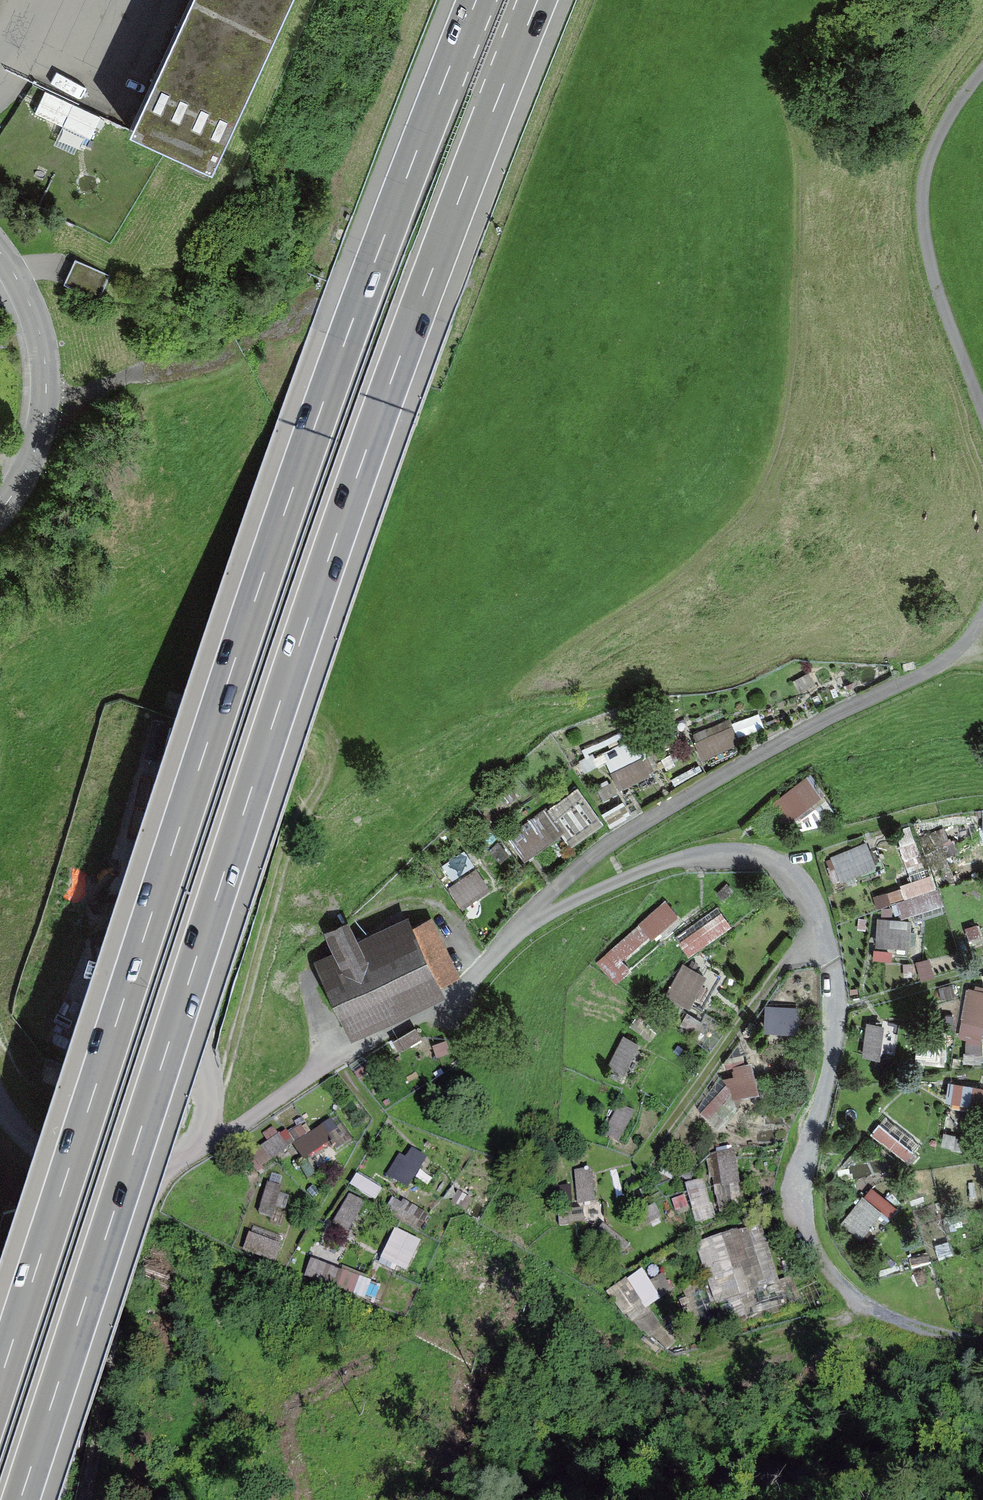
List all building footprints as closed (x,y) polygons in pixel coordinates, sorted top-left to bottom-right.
[(148,141),(242,183),(325,0),(213,0),(148,141)] [(89,146),(103,110),(75,99),(61,135),(89,146)] [(109,277),(74,262),(64,286),(99,300),(109,277)] [(695,735),(704,754),(742,736),(733,717),(695,735)] [(586,761),(590,768),(609,759),(621,785),(658,768),(641,735),(586,761)] [(524,858),(599,814),(584,789),(510,832),(524,858)] [(833,855),(842,875),(879,859),(870,839),(833,855)] [(466,905),(493,880),(478,864),(451,889),(466,905)] [(938,874),(875,889),(879,905),(900,900),(904,918),(946,907),(938,874)] [(615,976),(681,912),(666,896),(600,961),(615,976)] [(691,951),(735,922),(724,906),(680,935),(691,951)] [(335,945),(318,952),(352,1029),(464,980),(435,914),(429,917),(436,931),(426,935),(415,910),(361,933),(351,911),(325,922),(335,945)] [(915,941),(913,916),(878,918),(879,943),(915,941)] [(671,994),(694,1003),(707,969),(683,961),(671,994)] [(962,1037),(982,1039),(982,984),(969,982),(962,1037)] [(885,1052),(886,1020),(867,1019),(866,1051),(885,1052)] [(616,1064),(629,1067),(638,1037),(624,1033),(616,1064)] [(748,1094),(763,1086),(748,1057),(733,1064),(748,1094)] [(703,1109),(721,1124),(749,1090),(731,1075),(703,1109)] [(952,1076),(947,1098),(982,1107),(982,1084),(952,1076)] [(608,1134),(625,1141),(637,1109),(620,1103),(608,1134)] [(884,1117),(873,1133),(911,1157),(921,1141),(884,1117)] [(295,1138),(302,1156),(338,1142),(330,1123),(295,1138)] [(286,1129),(254,1153),(264,1167),(297,1144),(286,1129)] [(408,1144),(392,1176),(412,1186),(428,1154),(408,1144)] [(710,1154),(717,1186),(743,1181),(736,1149),(710,1154)] [(581,1175),(583,1201),(596,1200),(594,1174),(581,1175)] [(261,1211),(273,1215),(284,1185),(271,1181),(261,1211)] [(338,1225),(355,1231),(365,1200),(349,1194),(338,1225)] [(846,1226),(868,1235),(881,1202),(859,1194),(846,1226)] [(252,1228),(246,1251),(279,1260),(285,1237),(252,1228)] [(385,1260),(407,1268),(419,1237),(396,1228),(385,1260)] [(716,1303),(733,1298),(759,1291),(742,1230),(699,1242),(716,1303)] [(316,1255),(307,1276),(395,1312),(424,1243),(420,1241),(408,1270),(352,1247),(343,1267),(316,1255)]
